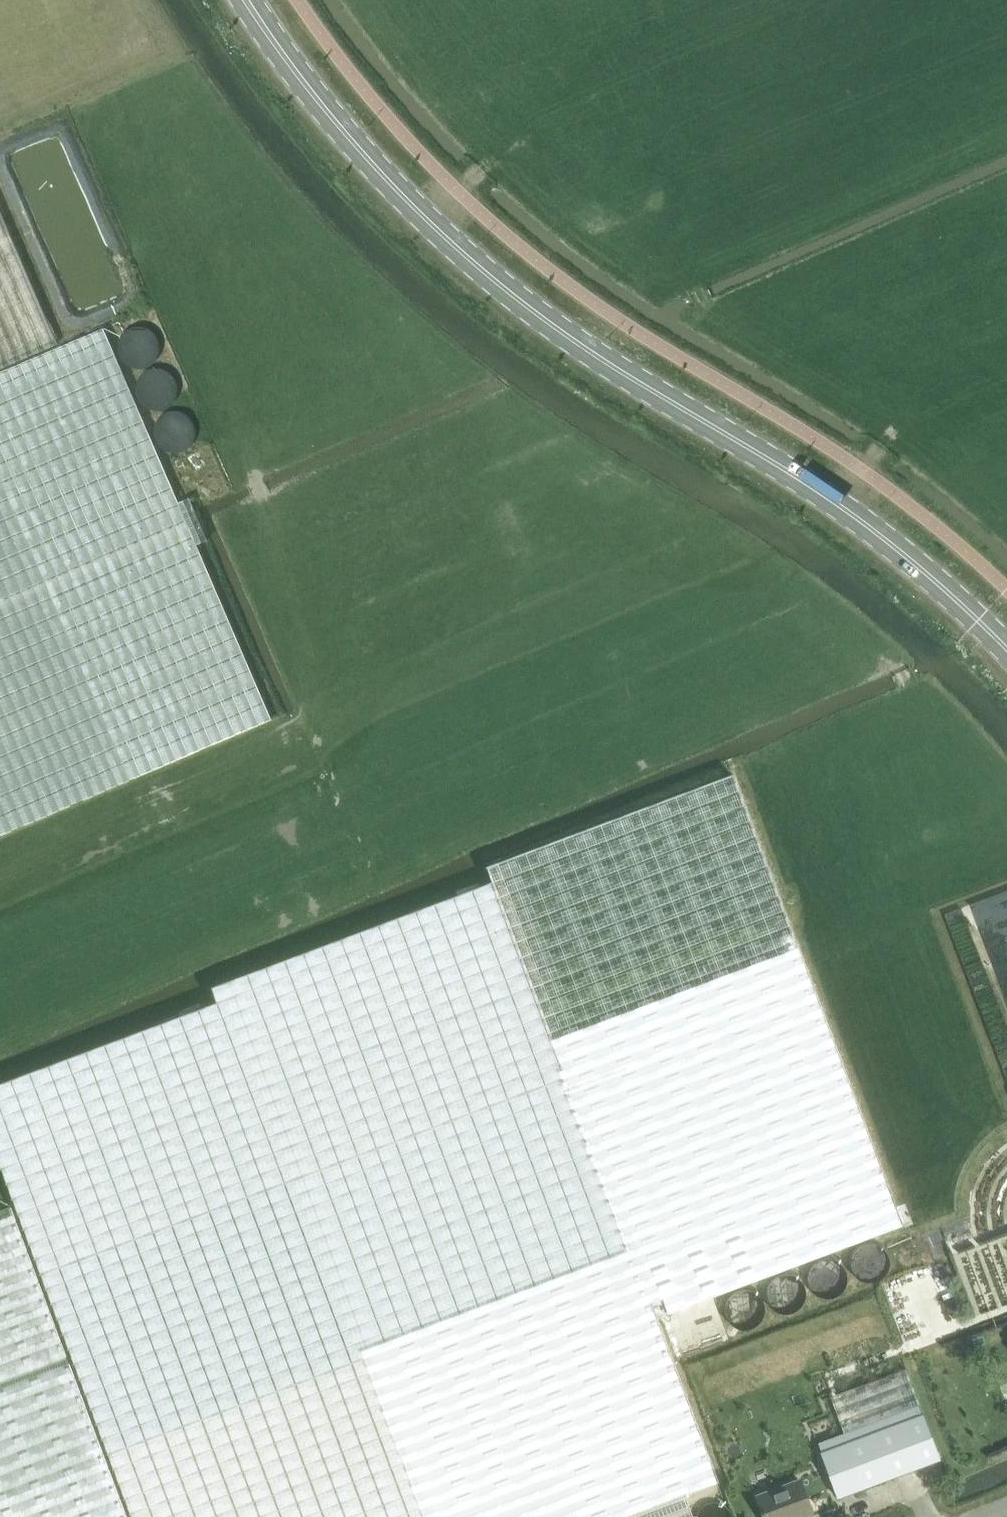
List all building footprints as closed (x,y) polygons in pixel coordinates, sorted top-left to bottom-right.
[(55,344),(0,216),(0,368),(55,344)] [(271,719),(102,328),(0,372),(0,835),(271,719)] [(0,1083),(0,1164),(132,1516),(691,1516),(683,1496),(719,1482),(652,1303),(663,1299),(669,1313),(902,1226),(733,775),(487,867),(493,883),(233,980),(212,988),(217,1002),(0,1083)] [(11,1207),(0,1211),(0,1516),(128,1516),(11,1207)] [(846,1434),(819,1444),(840,1498),(939,1461),(919,1406),(905,1370),(832,1397),(846,1434)] [(813,1515),(800,1481),(757,1497),(765,1516),(807,1516),(813,1515)]
